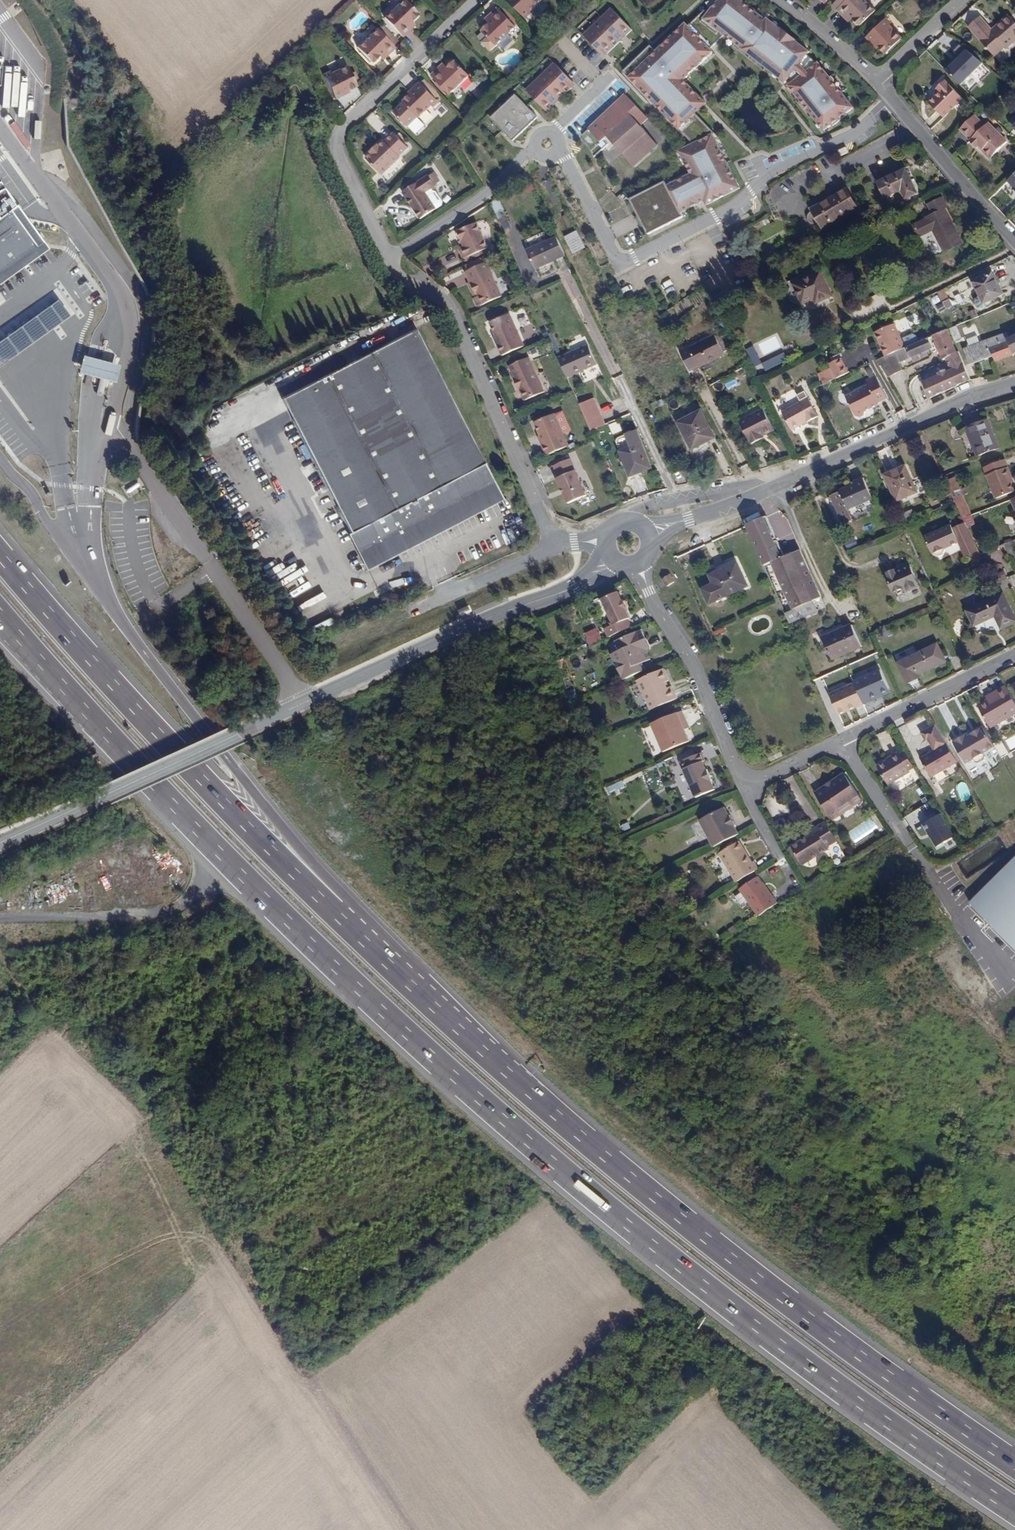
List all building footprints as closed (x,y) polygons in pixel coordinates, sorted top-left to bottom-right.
[(384,17),(401,36),(413,24),(410,20),(414,20),(417,16),(417,13),(404,0),(402,0),(384,17)] [(523,19),(530,13),(529,10),(540,0),(506,0),(523,19)] [(650,237),(685,218),(683,214),(706,203),(708,207),(741,189),(713,136),(715,135),(696,106),(708,97),(694,74),(728,53),(726,49),(743,39),(786,76),(791,71),(795,76),(790,80),(820,128),(828,123),(829,125),(844,115),(843,113),(851,108),(842,93),(843,92),(830,76),(817,64),(815,63),(813,63),(805,55),(806,52),(793,42),(794,41),(780,29),(779,31),(766,20),(764,21),(754,13),(755,12),(741,1),(740,2),(737,0),(717,0),(706,15),(703,12),(687,27),(683,25),(655,54),(649,47),(622,74),(694,145),(680,153),(692,176),(669,188),(667,183),(631,202),(650,237)] [(837,7),(845,16),(849,13),(856,20),(855,23),(857,24),(861,24),(875,9),(866,0),(845,0),(837,7)] [(515,27),(496,8),(484,20),(488,24),(484,24),(482,28),(481,33),(495,46),(515,27)] [(609,11),(582,38),(603,59),(630,32),(609,11)] [(970,26),(995,56),(1006,46),(1007,48),(1014,41),(1014,22),(1009,14),(992,29),(981,16),(970,26)] [(884,19),(866,36),(872,42),(873,40),(886,53),(902,37),(884,19)] [(379,24),(357,46),(373,62),(378,57),(381,60),(393,47),(390,44),(394,39),(379,24)] [(959,84),(982,62),(964,48),(943,69),(959,84)] [(443,63),(430,76),(436,82),(434,84),(443,93),(445,92),(448,95),(468,76),(454,61),(450,61),(447,63),(447,67),(443,63)] [(328,70),(321,74),(333,99),(348,92),(347,89),(355,86),(353,80),(356,79),(353,71),(349,73),(346,65),(330,73),(328,70)] [(526,95),(547,116),(575,88),(553,67),(526,95)] [(940,92),(928,102),(942,116),(962,98),(946,81),(937,90),(940,92)] [(408,96),(402,101),(417,117),(429,106),(431,108),(437,102),(419,83),(407,94),(408,96)] [(491,123),(513,145),(537,121),(515,99),(491,123)] [(407,127),(417,117),(402,101),(392,111),(407,127)] [(631,115),(605,138),(631,168),(657,145),(631,115)] [(975,116),(960,129),(971,139),(969,141),(976,147),(978,145),(982,149),(982,152),(987,157),(990,156),(1005,141),(988,122),(984,125),(975,116)] [(365,159),(381,175),(407,148),(393,133),(384,142),(382,141),(378,145),(377,144),(369,152),(370,154),(365,159)] [(904,170),(878,182),(885,197),(901,190),(906,199),(915,194),(904,170)] [(429,175),(403,191),(419,218),(435,208),(425,192),(436,185),(435,184),(440,181),(435,173),(430,176),(429,175)] [(44,248),(0,185),(0,279),(44,248)] [(845,190),(824,202),(820,204),(818,202),(807,208),(809,212),(807,216),(806,220),(809,224),(815,225),(818,223),(822,228),(856,209),(845,190)] [(490,203),(498,220),(505,216),(497,199),(490,203)] [(906,199),(899,203),(902,209),(909,204),(906,199)] [(919,237),(933,230),(944,251),(959,242),(941,208),(945,206),(941,199),(927,205),(932,215),(913,226),(919,237)] [(457,242),(465,258),(488,247),(476,222),(455,232),(459,241),(457,242)] [(576,231),(565,237),(573,252),(584,247),(576,231)] [(526,238),(527,245),(544,241),(542,234),(526,238)] [(526,250),(535,269),(563,257),(555,238),(526,250)] [(476,304),(477,307),(501,295),(485,262),(484,262),(481,258),(463,267),(465,269),(466,272),(471,282),(472,283),(477,293),(479,298),(475,299),(474,300),(476,304)] [(818,269),(788,283),(790,287),(794,285),(802,303),(813,298),(815,302),(830,296),(818,269)] [(992,273),(972,282),(980,299),(973,302),(978,310),(985,306),(984,304),(1002,294),(992,273)] [(959,294),(950,297),(952,305),(962,302),(959,294)] [(941,301),(944,309),(952,306),(949,298),(941,301)] [(64,315),(53,299),(0,338),(0,362),(64,315)] [(492,336),(501,356),(523,346),(508,314),(489,322),(495,335),(492,336)] [(873,333),(885,357),(892,354),(895,352),(904,348),(893,324),(873,333)] [(949,330),(954,341),(961,338),(955,327),(949,330)] [(336,510),(366,566),(500,497),(414,330),(279,400),(325,488),(310,496),(321,518),(336,510)] [(946,330),(933,336),(940,353),(943,359),(956,353),(946,330)] [(536,347),(540,356),(557,349),(551,333),(548,334),(551,341),(536,347)] [(964,350),(969,362),(990,353),(988,348),(1008,340),(1005,333),(979,344),(976,337),(966,341),(969,347),(964,350)] [(680,352),(689,371),(723,354),(714,335),(680,352)] [(932,349),(927,337),(904,348),(895,352),(899,363),(909,358),(911,363),(918,359),(916,356),(932,349)] [(1008,340),(988,348),(990,353),(994,361),(1014,352),(1014,337),(1008,340)] [(587,346),(558,359),(567,377),(595,365),(587,346)] [(761,363),(752,347),(745,350),(754,367),(761,363)] [(787,360),(783,352),(761,363),(765,371),(787,360)] [(917,375),(928,398),(970,379),(957,352),(956,353),(943,359),(917,375)] [(112,381),(117,364),(78,354),(74,371),(112,381)] [(885,357),(877,361),(885,378),(900,372),(892,354),(885,357)] [(841,356),(827,363),(829,368),(817,373),(822,384),(848,373),(841,356)] [(508,366),(524,400),(543,391),(527,357),(508,366)] [(861,389),(841,399),(851,418),(856,420),(861,418),(864,412),(877,406),(877,404),(886,399),(874,377),(859,385),(861,389)] [(709,384),(714,394),(725,389),(720,379),(709,384)] [(781,411),(789,429),(817,416),(807,395),(798,399),(800,402),(781,411)] [(590,431),(603,426),(595,406),(582,411),(590,431)] [(738,421),(751,444),(763,437),(762,434),(772,429),(760,408),(738,421)] [(537,436),(546,455),(567,446),(562,434),(569,430),(561,411),(535,422),(540,435),(537,436)] [(678,423),(691,449),(713,437),(700,411),(678,423)] [(968,428),(977,456),(998,449),(988,421),(968,428)] [(616,423),(608,426),(611,434),(619,431),(616,423)] [(619,451),(629,477),(651,468),(635,430),(624,435),(629,447),(619,451)] [(557,478),(568,502),(587,494),(570,458),(555,465),(560,476),(557,478)] [(1005,460),(984,468),(994,494),(996,499),(1014,492),(1011,484),(1014,483),(1005,460)] [(905,467),(886,476),(899,505),(919,496),(905,467)] [(837,506),(841,517),(850,513),(848,510),(872,499),(864,479),(855,483),(855,486),(841,492),(845,502),(837,506)] [(955,479),(947,482),(963,517),(970,514),(964,500),(961,501),(959,498),(966,495),(963,488),(960,490),(955,479)] [(506,500),(490,505),(493,512),(508,507),(506,500)] [(775,538),(765,516),(746,525),(784,612),(821,596),(800,550),(784,557),(776,540),(773,542),(772,540),(775,538)] [(952,525),(926,537),(933,554),(935,555),(940,557),(944,555),(946,550),(945,548),(950,545),(951,547),(960,543),(966,556),(978,552),(966,525),(954,531),(952,525)] [(1005,546),(1010,557),(1014,555),(1014,549),(1012,542),(1005,546)] [(713,585),(702,590),(709,605),(749,586),(738,563),(709,577),(713,585)] [(909,565),(887,575),(895,593),(903,589),(905,593),(918,587),(909,565)] [(669,575),(662,581),(667,587),(674,582),(669,575)] [(604,630),(608,638),(631,627),(628,620),(630,619),(626,610),(627,610),(623,600),(621,601),(618,593),(602,600),(613,625),(604,630)] [(968,612),(974,626),(995,617),(1000,629),(1014,622),(1014,619),(1004,595),(968,612)] [(311,627),(314,631),(335,619),(332,615),(311,627)] [(826,643),(832,659),(861,647),(853,627),(830,636),(832,641),(826,643)] [(589,645),(601,640),(596,628),(583,633),(589,645)] [(617,668),(623,680),(646,670),(643,663),(650,659),(646,651),(650,649),(645,639),(641,640),(636,632),(615,642),(624,661),(623,666),(617,668)] [(937,645),(899,663),(908,684),(920,678),(918,675),(941,665),(938,658),(942,656),(937,645)] [(638,682),(651,711),(676,699),(671,687),(667,689),(665,683),(669,681),(663,670),(638,682)] [(854,681),(855,683),(863,704),(871,700),(870,698),(890,690),(881,670),(854,681)] [(863,704),(855,683),(830,694),(838,714),(863,704)] [(990,728),(1014,714),(1014,703),(1006,687),(986,698),(987,701),(978,706),(990,728)] [(652,724),(664,752),(688,742),(684,730),(681,724),(686,722),(682,712),(652,724)] [(934,752),(920,760),(930,778),(957,762),(936,725),(920,734),(925,742),(928,740),(934,752)] [(968,736),(954,743),(966,765),(973,761),(976,765),(980,766),(985,762),(986,759),(984,755),(995,749),(984,729),(969,738),(968,736)] [(681,762),(696,798),(715,790),(711,782),(713,781),(707,769),(705,770),(702,762),(705,760),(702,753),(681,762)] [(879,768),(889,785),(910,772),(899,754),(891,759),(892,760),(879,768)] [(843,774),(814,792),(832,820),(861,801),(843,774)] [(607,792),(624,789),(622,781),(605,785),(607,792)] [(724,808),(700,821),(714,848),(739,835),(735,828),(736,827),(730,816),(729,816),(724,808)] [(940,812),(921,824),(926,832),(928,831),(937,846),(954,836),(940,812)] [(781,817),(772,823),(777,832),(786,826),(781,817)] [(808,837),(791,847),(800,861),(808,857),(810,861),(828,850),(825,847),(836,841),(826,823),(806,834),(808,837)] [(739,842),(736,844),(740,852),(744,850),(739,842)] [(720,851),(721,853),(734,845),(732,843),(720,851)] [(721,853),(719,854),(737,884),(758,871),(753,862),(751,863),(744,850),(740,852),(736,844),(734,845),(721,853)] [(966,905),(1014,953),(1014,855),(966,905)] [(808,857),(800,861),(802,865),(810,861),(808,857)] [(757,878),(739,890),(758,917),(778,903),(764,883),(762,885),(757,878)] [(740,905),(745,901),(739,893),(734,897),(740,905)]
